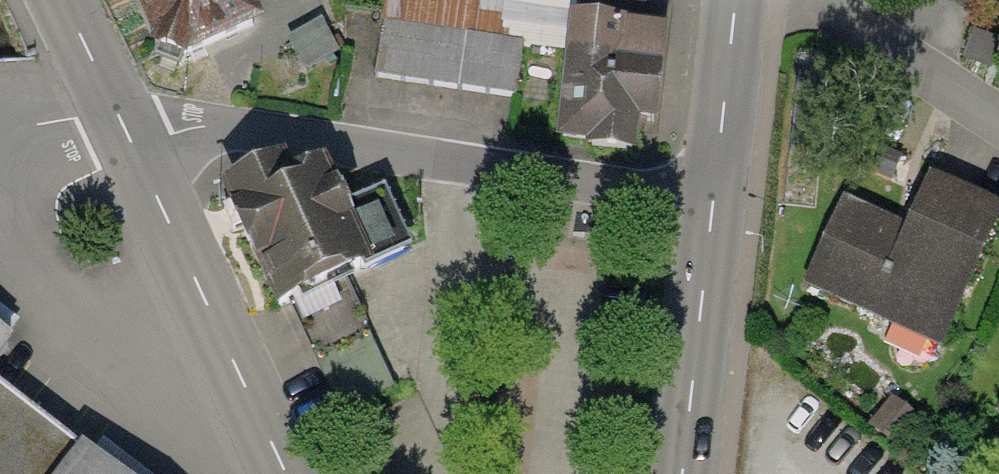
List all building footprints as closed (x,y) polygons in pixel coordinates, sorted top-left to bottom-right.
[(173,63),(255,27),(243,0),(144,0),(173,63)] [(374,74),(511,92),(518,40),(580,48),(569,137),(598,141),(597,147),(631,152),(636,118),(653,120),(664,35),(642,32),(645,5),(610,0),(384,0),(374,74)] [(334,52),(322,30),(291,48),(303,70),(334,52)] [(283,173),(231,198),(282,305),(291,300),(341,277),(402,248),(381,204),(343,222),(324,182),(308,190),(303,178),(288,185),(283,173)] [(997,215),(931,186),(910,235),(844,207),(807,286),(940,344),(997,215)] [(393,389),(341,277),(291,300),(342,412),(393,389)] [(2,384),(34,343),(0,317),(0,473),(118,473),(2,384)]
